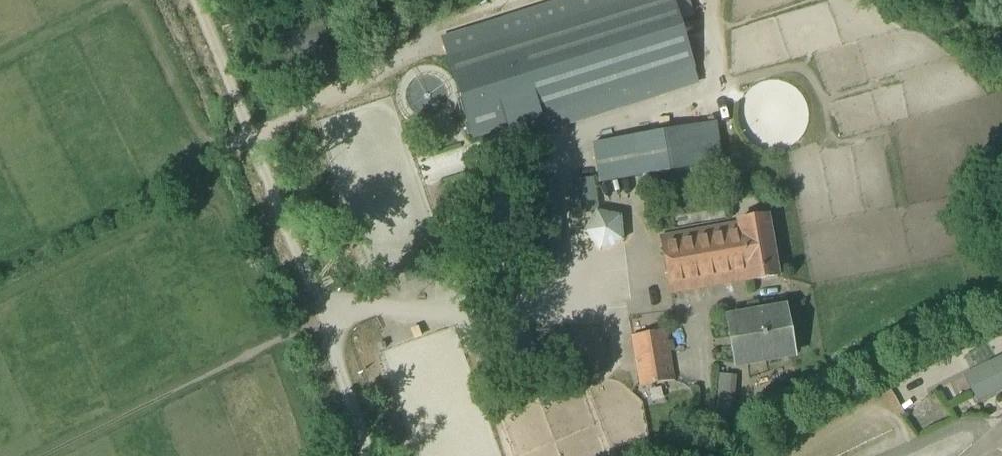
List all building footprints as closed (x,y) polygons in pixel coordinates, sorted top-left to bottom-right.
[(448,56),(473,137),(558,111),(561,123),(700,80),(686,37),(675,0),(628,0),(448,56)] [(336,71),(319,12),(288,21),(290,30),(268,36),(282,87),(336,71)] [(643,177),(723,162),(716,123),(635,138),(643,177)] [(599,184),(625,179),(618,141),(591,146),(599,184)] [(553,180),(531,183),(541,270),(564,267),(553,180)] [(601,253),(624,243),(622,217),(596,211),(583,234),(601,253)] [(749,282),(777,277),(767,218),(738,223),(739,226),(662,240),(671,293),(748,279),(749,282)] [(737,364),(791,354),(783,312),(730,320),(737,364)] [(641,387),(673,380),(665,331),(632,338),(641,387)] [(964,375),(978,403),(1001,391),(1001,356),(964,375)] [(733,420),(736,378),(719,377),(716,419),(733,420)]
